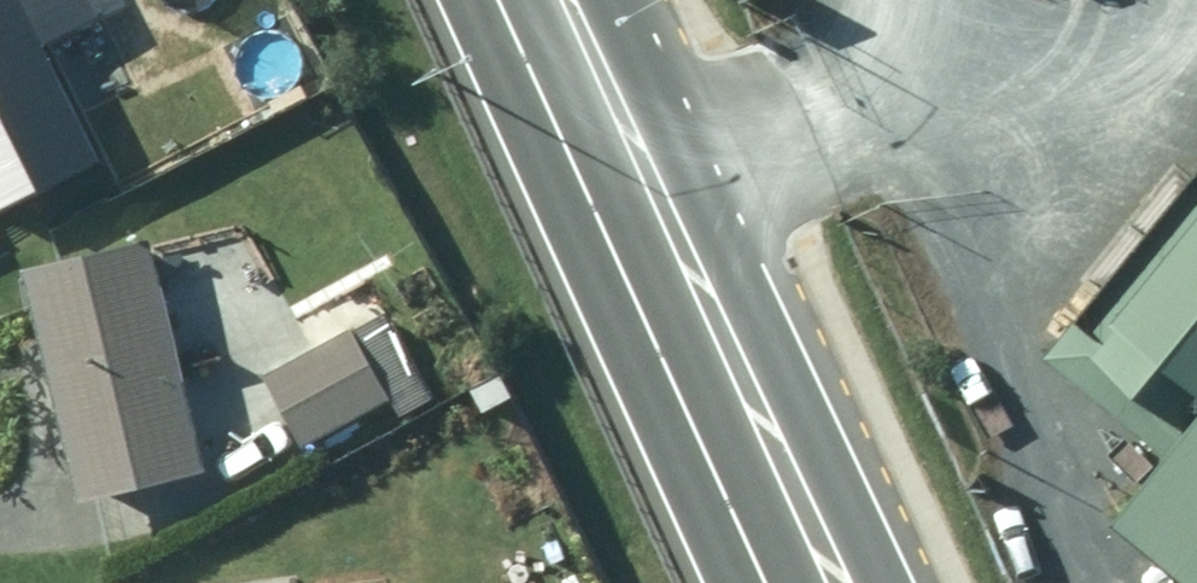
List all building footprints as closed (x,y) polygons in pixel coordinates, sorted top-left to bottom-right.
[(33,43),(88,15),(80,0),(0,0),(0,209),(93,162),(33,43)] [(1107,508),(1196,582),(1196,173),(1082,314),(1078,311),(1049,346),(1163,440),(1107,508)] [(139,239),(10,272),(68,500),(196,467),(139,239)] [(342,331),(256,376),(293,448),(379,404),(342,331)]
